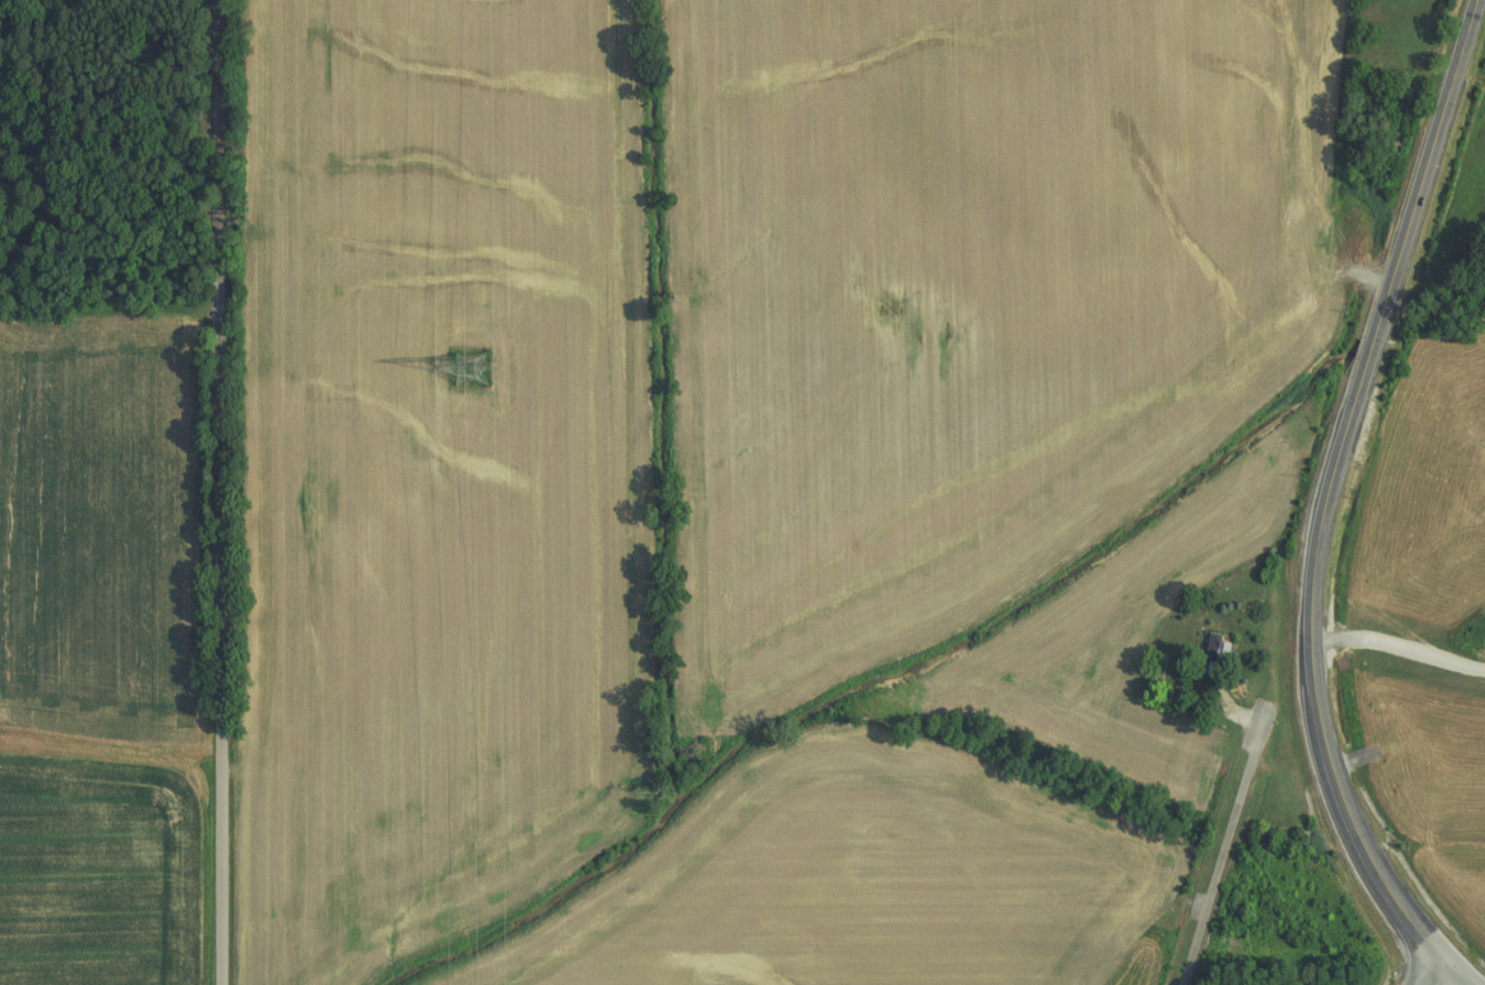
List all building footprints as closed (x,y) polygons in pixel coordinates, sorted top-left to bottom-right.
[(1221,634),(1206,633),(1203,676),(1228,677),(1231,641),(1221,641),(1221,634)]
